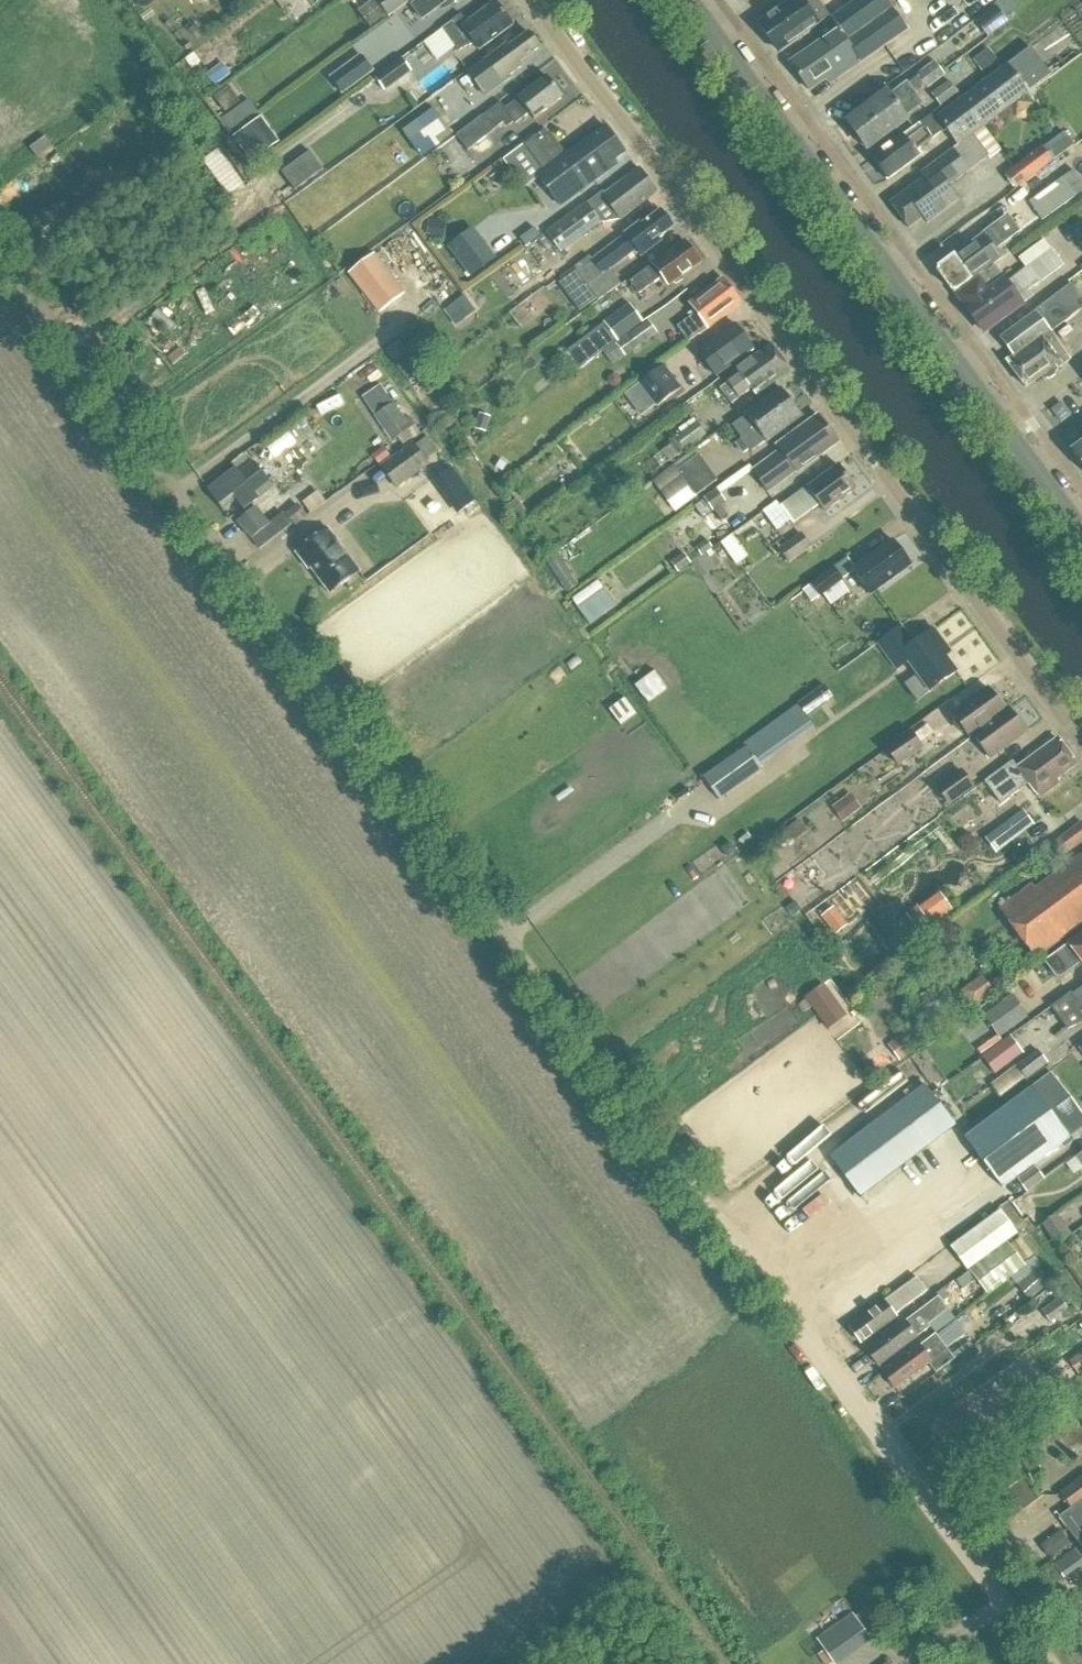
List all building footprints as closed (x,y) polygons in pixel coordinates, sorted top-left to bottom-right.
[(389,18),(413,0),(375,0),(389,18)] [(412,5),(422,20),(449,0),(419,0),(412,5)] [(761,23),(763,26),(761,28),(768,38),(770,36),(772,40),(770,41),(778,51),(780,50),(782,52),(819,25),(816,19),(821,15),(814,6),(819,3),(817,0),(792,0),(790,2),(787,1),(781,5),(780,9),(761,23)] [(861,63),(860,62),(908,29),(888,0),(859,0),(832,20),(838,29),(790,63),(810,91),(829,78),(832,83),(861,63)] [(1006,17),(1016,10),(1009,0),(1003,0),(996,5),(997,6),(1006,17)] [(474,44),(479,51),(514,25),(497,2),(468,23),(462,14),(442,29),(459,52),(474,44)] [(1006,17),(997,6),(985,15),(998,32),(1010,23),(1006,17)] [(400,57),(423,41),(411,25),(388,41),(400,57)] [(502,82),(523,66),(521,62),(541,48),(529,32),(511,46),(508,43),(468,73),(486,97),(503,84),(502,82)] [(1029,93),(1052,76),(1031,48),(1009,65),(1006,65),(937,117),(958,146),(984,128),(1030,94),(1029,93)] [(974,59),(984,73),(998,62),(988,49),(974,59)] [(333,83),(366,60),(360,52),(327,75),(333,83)] [(402,59),(374,79),(384,92),(412,72),(402,59)] [(335,84),(342,93),(373,70),(367,62),(335,84)] [(856,138),(922,89),(926,86),(928,88),(945,75),(935,63),(918,76),(919,77),(909,84),(908,83),(890,96),(888,93),(847,123),(849,126),(847,127),(856,138)] [(210,73),(218,84),(231,75),(222,64),(210,73)] [(501,103),(458,135),(469,151),(495,131),(506,122),(509,127),(515,123),(516,125),(531,114),(535,119),(563,97),(548,77),(506,109),(501,103)] [(940,107),(958,94),(949,82),(931,95),(940,107)] [(452,104),(462,96),(454,85),(444,93),(452,104)] [(929,99),(922,89),(856,138),(864,149),(866,148),(868,151),(908,121),(905,117),(923,104),(923,103),(929,99)] [(243,119),(252,113),(245,101),(235,108),(243,119)] [(1032,122),(1034,105),(1017,104),(1016,120),(1032,122)] [(435,108),(403,130),(420,156),(452,134),(435,108)] [(920,124),(923,128),(908,139),(904,135),(872,159),(889,181),(922,155),(919,150),(944,132),(932,116),(920,124)] [(270,149),(284,139),(272,123),(258,134),(270,149)] [(608,165),(625,152),(606,126),(565,156),(546,130),(525,146),(545,172),(539,176),(561,206),(611,169),(608,165)] [(1000,149),(984,128),(958,146),(921,174),(924,178),(889,204),(908,228),(922,218),(926,223),(960,198),(951,186),(971,172),(970,171),(1000,149)] [(1075,146),(1064,132),(1042,148),(1042,147),(1005,174),(1016,189),(1053,162),(1052,162),(1075,146)] [(38,160),(54,148),(45,137),(30,149),(38,160)] [(227,193),(241,183),(217,149),(203,159),(227,193)] [(282,173),(295,191),(324,171),(310,153),(282,173)] [(1057,168),(1063,178),(1029,202),(1042,221),(1081,193),(1081,181),(1074,170),(1067,161),(1057,168)] [(604,196),(622,219),(658,192),(640,169),(604,196)] [(561,253),(601,224),(586,203),(546,232),(561,253)] [(523,247),(548,229),(535,210),(509,228),(523,247)] [(641,223),(593,259),(590,256),(575,267),(600,301),(622,284),(611,269),(636,250),(641,257),(662,242),(659,238),(673,227),(672,225),(674,223),(665,212),(663,213),(662,212),(643,226),(641,223)] [(955,293),(1001,258),(994,249),(1019,230),(1009,217),(938,270),(940,273),(955,293)] [(429,221),(427,235),(440,236),(441,223),(429,221)] [(446,245),(471,276),(496,256),(472,225),(446,245)] [(684,242),(630,282),(640,295),(662,278),(668,287),(672,285),(676,285),(682,281),(682,277),(700,264),(694,256),(695,250),(691,245),(685,244),(684,242)] [(1025,303),(1021,298),(1064,266),(1053,250),(1007,284),(994,266),(956,295),(982,330),(994,321),(996,325),(1025,303)] [(405,294),(375,254),(348,275),(379,315),(405,294)] [(689,342),(742,303),(724,278),(690,304),(696,313),(678,327),(689,342)] [(1056,372),(1059,371),(1057,369),(1070,360),(1050,332),(1081,309),(1081,298),(1072,285),(1036,311),(1037,313),(1001,339),(1014,358),(1009,362),(1027,387),(1041,377),(1044,381),(1047,379),(1050,379),(1056,376),(1056,372)] [(472,306),(472,301),(467,297),(462,297),(458,302),(459,307),(463,311),(468,311),(472,306)] [(629,303),(588,334),(602,353),(643,322),(629,303)] [(648,321),(604,354),(613,366),(657,333),(648,321)] [(717,376),(754,349),(736,324),(699,351),(717,376)] [(589,352),(593,343),(588,334),(578,335),(573,344),(579,352),(589,352)] [(732,404),(752,389),(756,395),(790,371),(771,345),(737,370),(740,374),(721,389),(732,404)] [(681,389),(664,365),(639,384),(657,408),(681,389)] [(410,428),(380,385),(362,398),(375,416),(374,417),(391,442),(410,428)] [(742,439),(792,402),(782,388),(746,415),(746,416),(732,426),(742,439)] [(535,400),(532,395),(525,395),(520,403),(524,408),(530,408),(535,400)] [(766,443),(803,416),(792,402),(742,439),(752,452),(766,442),(766,443)] [(797,473),(839,442),(819,415),(777,446),(780,450),(752,471),(769,493),(797,472),(797,473)] [(696,422),(675,438),(677,441),(685,451),(706,435),(696,422)] [(677,441),(670,445),(678,456),(685,451),(677,441)] [(412,442),(379,467),(396,490),(429,465),(412,442)] [(1071,451),(1081,465),(1081,444),(1071,451)] [(670,445),(662,451),(670,462),(678,456),(670,445)] [(380,466),(390,458),(383,448),(372,456),(380,466)] [(717,481),(698,455),(677,471),(695,496),(717,481)] [(502,473),(507,465),(500,460),(495,468),(502,473)] [(244,510),(274,487),(255,462),(240,473),(237,468),(208,490),(223,509),(236,500),(244,510)] [(783,508),(794,524),(821,504),(825,511),(855,489),(839,467),(783,508)] [(463,511),(476,501),(451,468),(438,478),(463,511)] [(726,503),(720,495),(716,489),(704,498),(705,500),(714,512),(721,521),(728,516),(721,506),(726,503)] [(517,523),(528,515),(517,500),(506,508),(517,523)] [(705,500),(695,508),(704,520),(714,512),(705,500)] [(286,515),(296,526),(307,517),(297,505),(286,515)] [(258,506),(237,522),(252,539),(260,550),(293,525),(289,520),(284,514),(271,524),(258,506)] [(360,572),(329,529),(297,553),(309,569),(311,568),(330,594),(360,572)] [(734,534),(722,540),(734,563),(746,557),(734,534)] [(789,563),(811,548),(801,534),(779,550),(789,563)] [(702,557),(713,549),(707,540),(696,548),(702,557)] [(894,541),(853,571),(871,596),(912,565),(894,541)] [(678,573),(691,564),(684,554),(671,563),(678,573)] [(547,564),(567,594),(579,585),(559,555),(547,564)] [(834,567),(810,584),(811,585),(803,591),(811,603),(820,598),(823,595),(831,606),(849,593),(841,582),(843,580),(835,568),(834,567)] [(578,607),(604,589),(598,581),(572,599),(578,607)] [(589,624),(615,606),(604,589),(578,607),(589,624)] [(901,626),(878,644),(897,670),(907,662),(930,693),(958,672),(942,650),(948,646),(934,629),(914,644),(901,626)] [(855,677),(863,689),(877,679),(869,667),(855,677)] [(648,704),(667,689),(655,672),(635,687),(648,704)] [(1006,712),(1005,710),(988,688),(953,714),(971,739),(975,736),(974,735),(1006,712)] [(797,705),(807,719),(826,705),(817,691),(797,705)] [(621,727),(637,715),(624,699),(609,710),(621,727)] [(1009,708),(1005,710),(1006,712),(974,735),(975,736),(992,759),(1027,733),(1009,708)] [(924,748),(910,730),(884,748),(898,767),(924,748)] [(1029,784),(1039,798),(1061,782),(1058,779),(1076,765),(1057,739),(1019,767),(1013,760),(984,781),(1001,804),(1029,784)] [(705,779),(720,800),(763,770),(747,748),(705,779)] [(935,789),(948,807),(974,788),(962,770),(935,789)] [(843,823),(862,809),(851,794),(832,808),(843,823)] [(901,828),(918,815),(905,798),(888,810),(901,828)] [(957,817),(968,808),(961,799),(950,807),(957,817)] [(1011,841),(1033,825),(1022,809),(1000,825),(1011,841)] [(795,841),(808,831),(799,820),(787,829),(795,841)] [(1048,846),(1059,860),(1081,843),(1081,823),(1081,822),(1048,846)] [(1036,959),(1081,926),(1081,854),(1036,888),(1032,884),(999,909),(1036,959)] [(931,928),(954,912),(940,893),(918,909),(931,928)] [(822,917),(836,935),(848,926),(834,908),(822,917)] [(1068,944),(1081,963),(1081,934),(1068,944)] [(972,1007),(995,990),(982,973),(960,990),(972,1007)] [(1072,996),(1071,994),(1051,1008),(1067,1030),(1081,1024),(1081,988),(1072,996)] [(847,1020),(824,989),(805,1003),(828,1034),(847,1020)] [(999,1038),(1027,1017),(1011,995),(983,1016),(999,1038)] [(913,1027),(888,1045),(899,1061),(925,1043),(913,1027)] [(995,1074),(1023,1053),(1010,1036),(982,1057),(995,1074)] [(1026,1081),(1048,1064),(1037,1050),(1015,1066),(1026,1081)] [(929,1068),(929,1057),(917,1057),(917,1068),(929,1068)] [(954,1070),(967,1069),(966,1058),(953,1059),(954,1070)] [(1072,1141),(1081,1133),(1081,1115),(1051,1074),(1032,1088),(1032,1087),(965,1138),(1005,1192),(1019,1181),(1037,1168),(1072,1141)] [(861,1198),(956,1126),(924,1085),(830,1157),(861,1198)] [(1028,1193),(1046,1180),(1037,1168),(1019,1181),(1028,1193)] [(1011,1204),(1001,1211),(1016,1232),(1026,1224),(1011,1204)] [(968,1270),(1007,1242),(1018,1234),(1016,1232),(1001,1211),(951,1248),(967,1270),(968,1270)] [(1042,1225),(1058,1246),(1073,1235),(1057,1214),(1042,1225)] [(1034,1257),(1020,1238),(1010,1245),(1024,1264),(1034,1257)] [(1025,1267),(1007,1242),(968,1270),(971,1274),(977,1281),(987,1295),(1025,1267)] [(962,1292),(977,1281),(971,1274),(957,1284),(962,1292)] [(917,1278),(907,1285),(850,1328),(861,1343),(897,1316),(896,1315),(927,1291),(917,1278)] [(1008,1318),(1030,1305),(1022,1290),(999,1304),(1008,1318)] [(906,1320),(867,1349),(879,1366),(931,1327),(936,1334),(955,1320),(939,1298),(907,1321),(906,1320)] [(1050,1323),(1068,1310),(1060,1298),(1042,1311),(1050,1323)] [(920,1347),(885,1373),(895,1387),(929,1362),(936,1372),(954,1359),(937,1335),(920,1347)] [(1081,1373),(1081,1352),(1069,1361),(1079,1375),(1081,1373)] [(1030,1454),(1020,1462),(1030,1476),(1040,1468),(1030,1454)] [(1072,1508),(1081,1501),(1081,1477),(1061,1492),(1072,1508)] [(1021,1480),(1008,1490),(1023,1511),(1036,1501),(1021,1480)] [(1072,1508),(1060,1517),(1077,1541),(1081,1548),(1081,1501),(1072,1508)] [(1050,1560),(1071,1545),(1061,1531),(1040,1546),(1050,1560)] [(886,1630),(869,1607),(855,1617),(852,1613),(816,1639),(834,1663),(837,1663),(886,1630)]
